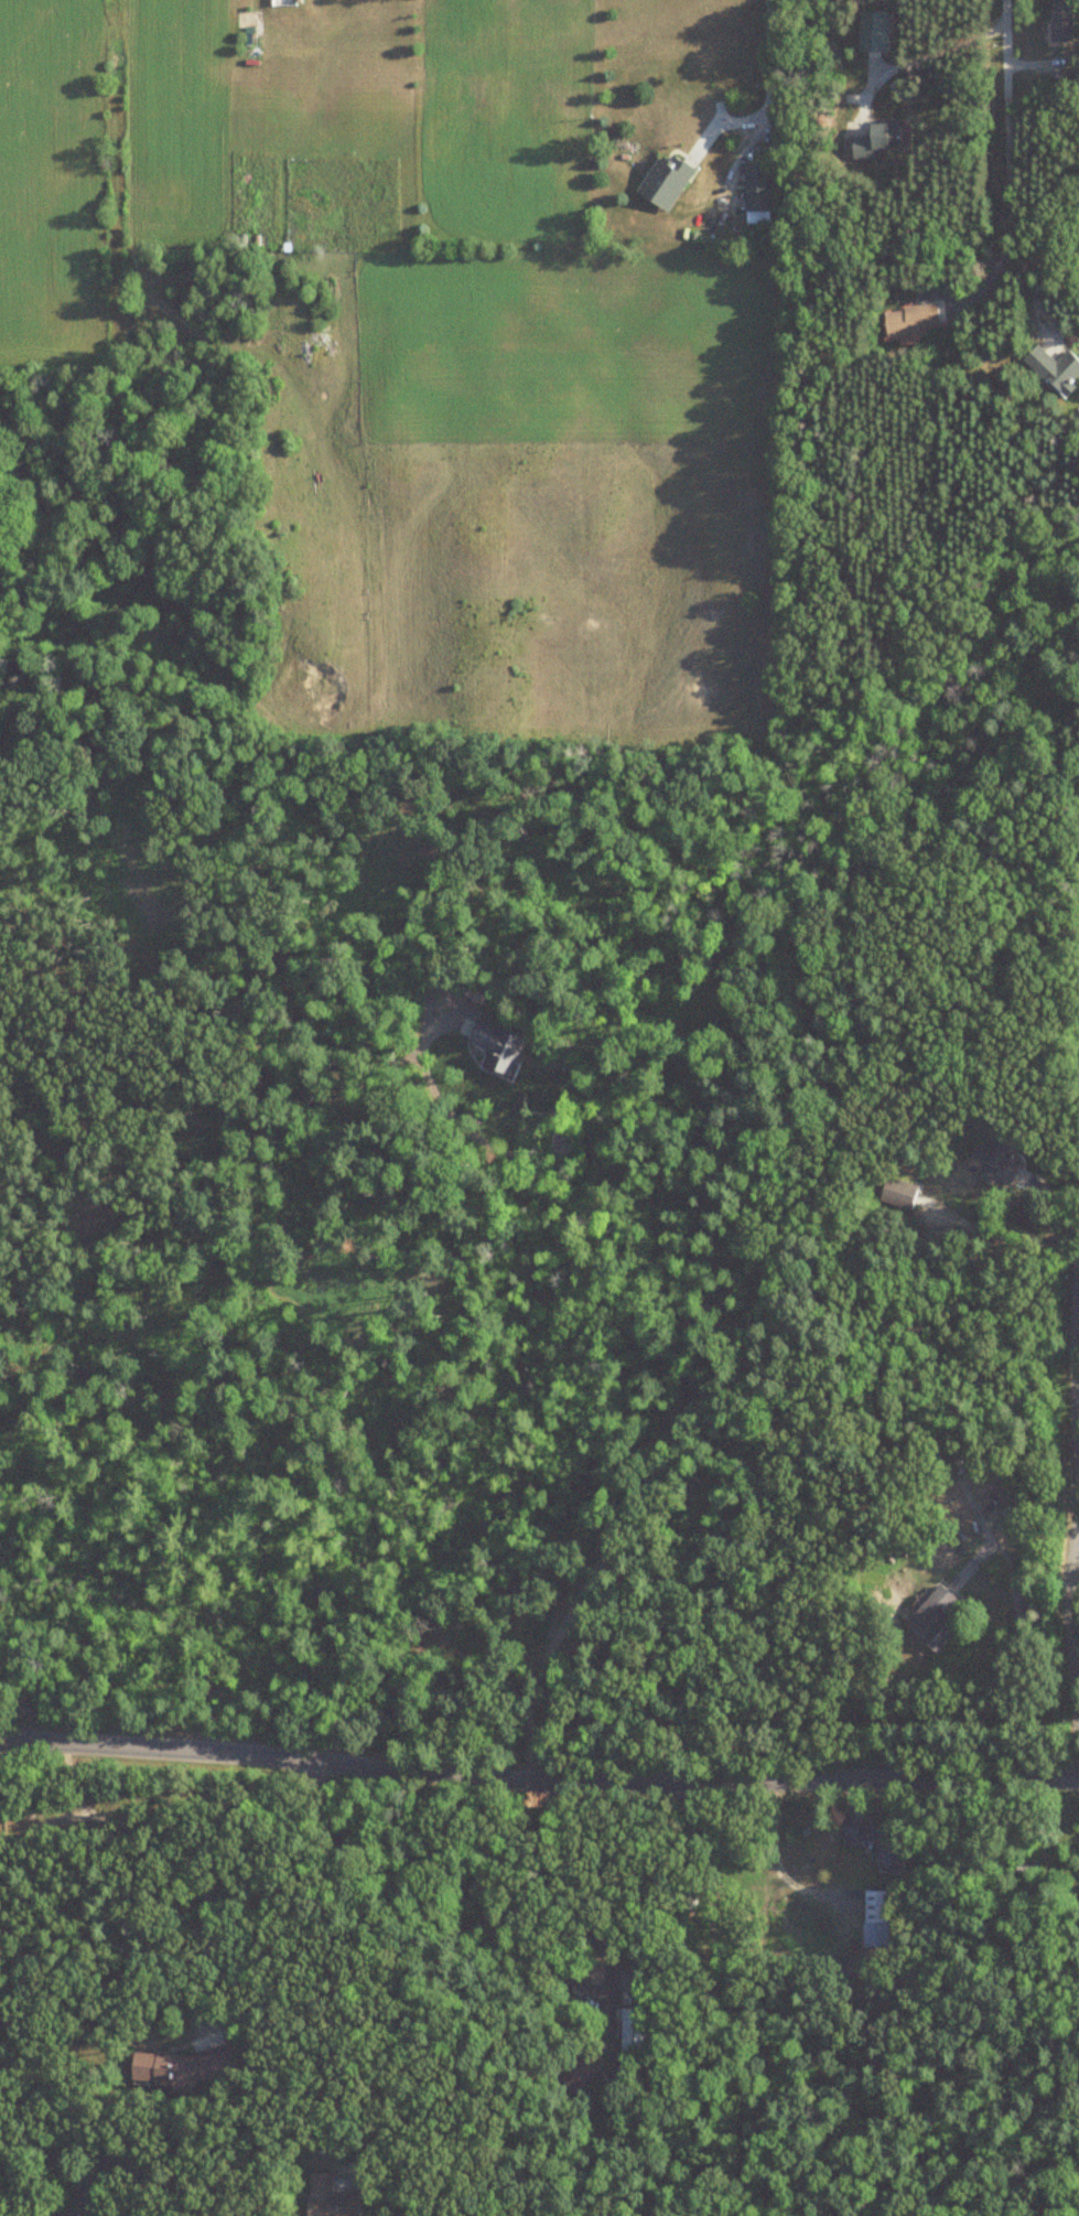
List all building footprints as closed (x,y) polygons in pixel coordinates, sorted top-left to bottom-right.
[(1074,0),(1050,0),(1050,40),(1074,40),(1074,0)] [(875,158),(875,150),(900,149),(900,120),(869,120),(869,138),(843,138),(843,158),(875,158)] [(693,168),(661,149),(635,194),(668,213),(693,168)] [(744,222),(769,222),(769,164),(744,164),(744,222)] [(883,309),(885,334),(939,330),(937,305),(883,309)] [(1067,350),(1055,362),(1037,344),(1023,359),(1061,395),(1078,376),(1078,362),(1067,350)] [(511,1073),(525,1039),(478,1020),(469,1043),(503,1057),(499,1068),(511,1073)] [(917,1186),(886,1176),(878,1200),(909,1211),(917,1186)] [(966,1471),(958,1456),(946,1462),(953,1477),(966,1471)] [(956,1600),(939,1584),(902,1626),(934,1655),(960,1625),(945,1613),(956,1600)] [(877,1870),(903,1869),(903,1846),(891,1846),(891,1827),(869,1827),(844,1827),(844,1847),(877,1847),(877,1870)] [(863,1891),(863,1947),(887,1947),(887,1891),(863,1891)] [(644,2051),(644,2008),(619,2008),(619,2051),(644,2051)] [(197,2056),(142,2053),(140,2086),(190,2089),(235,2074),(236,2068),(229,2046),(197,2056)] [(335,2175),(311,2175),(312,2215),(363,2215),(362,2195),(335,2196),(335,2175)]
